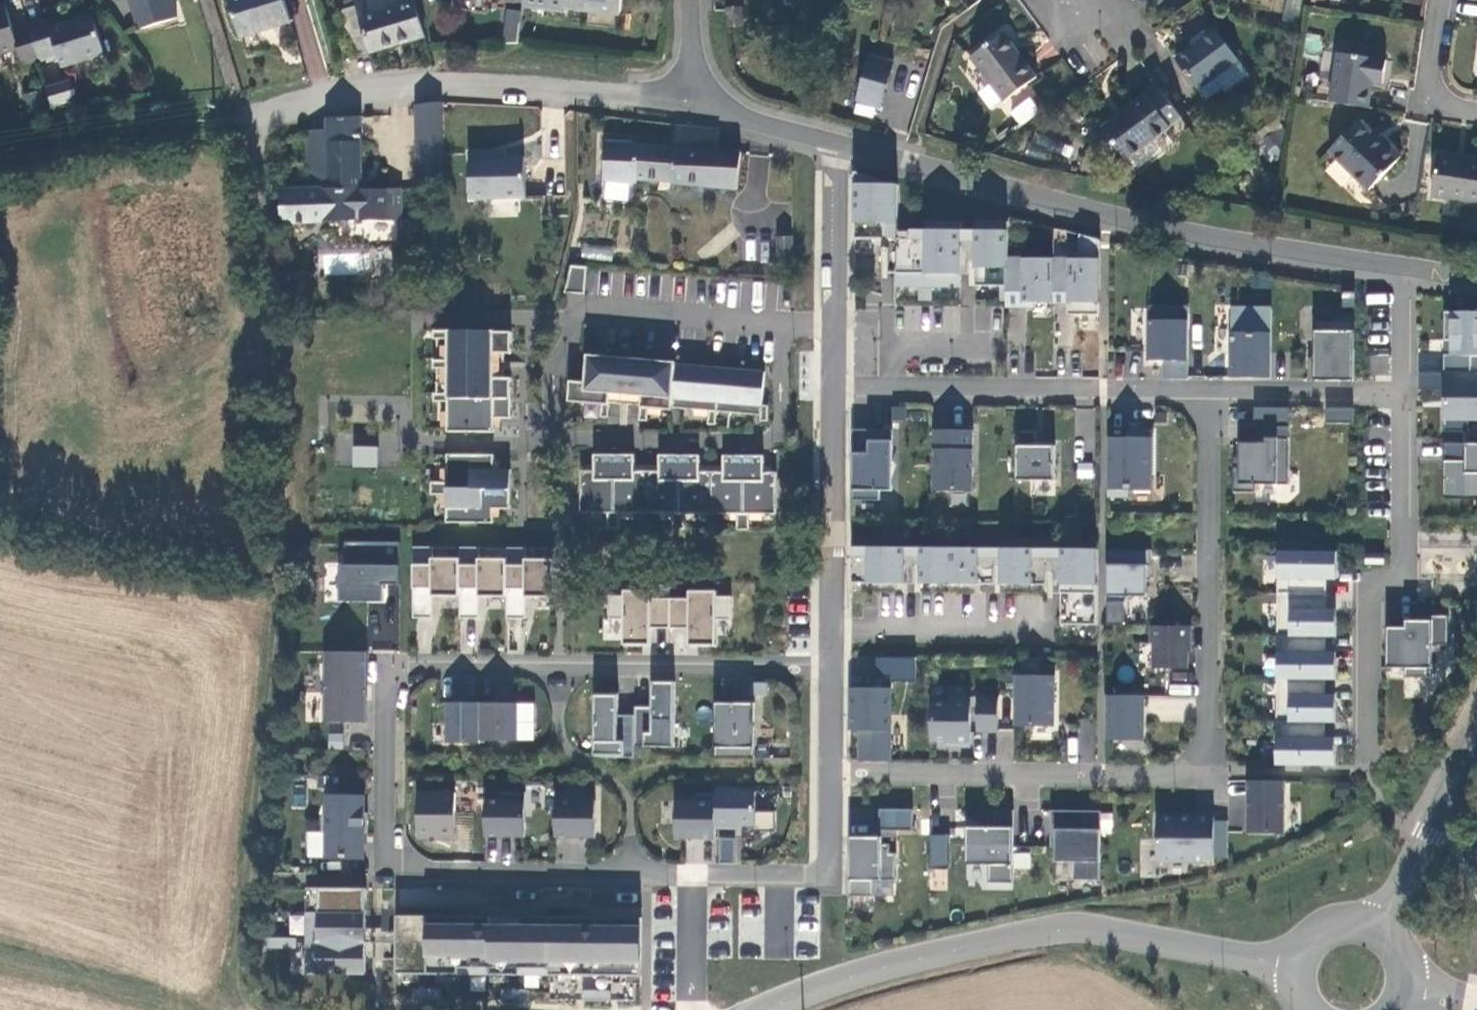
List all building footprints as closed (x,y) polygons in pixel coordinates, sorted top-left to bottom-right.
[(138,23),(141,22),(143,28),(177,18),(172,0),(130,0),(138,23)] [(240,37),(290,21),(284,0),(229,0),(240,37)] [(425,36),(413,0),(354,0),(356,7),(339,12),(353,57),(370,52),(371,53),(425,36)] [(524,4),(523,6),(565,11),(566,9),(619,15),(621,0),(524,0),(524,4)] [(1301,0),(1286,0),(1282,17),(1298,20),(1301,0)] [(28,28),(14,33),(6,9),(0,11),(0,55),(18,50),(23,67),(38,62),(28,28)] [(28,28),(38,62),(57,56),(61,68),(104,55),(92,17),(50,30),(48,22),(28,28)] [(519,44),(521,23),(506,21),(503,45),(519,44)] [(1176,61),(1198,91),(1239,62),(1214,28),(1199,39),(1201,42),(1176,61)] [(1004,103),(1037,78),(1004,34),(971,58),(1004,103)] [(1331,102),(1368,108),(1372,81),(1383,83),(1386,61),(1338,53),(1331,102)] [(854,116),(881,118),(888,57),(861,54),(854,116)] [(47,91),(52,107),(76,100),(71,83),(47,91)] [(47,91),(46,89),(24,96),(29,115),(52,107),(47,91)] [(1182,118),(1161,90),(1149,99),(1146,95),(1102,127),(1126,161),(1170,128),(1182,118)] [(440,102),(417,105),(418,159),(442,159),(440,102)] [(360,116),(327,117),(327,130),(308,130),(309,190),(280,190),(281,222),(359,221),(400,221),(401,188),(367,189),(361,189),(361,175),(360,116)] [(1330,152),(1369,191),(1402,158),(1385,141),(1381,145),(1359,123),(1330,152)] [(604,181),(635,184),(635,180),(671,182),(671,184),(738,190),(742,151),(717,149),(719,129),(677,125),(673,147),(637,145),(637,143),(606,142),(604,181)] [(471,199),(525,197),(525,156),(491,157),(491,152),(469,152),(471,199)] [(1437,154),(1431,196),(1476,202),(1476,160),(1437,154)] [(442,159),(418,159),(419,187),(442,186),(442,159)] [(896,286),(961,287),(961,274),(961,231),(961,223),(926,223),(926,231),(897,231),(898,185),(855,172),(854,240),(882,240),(896,240),(896,274),(896,286)] [(1099,315),(1100,238),(1080,238),(1080,260),(1008,259),(1008,223),(976,222),(976,231),(975,262),(975,286),(1007,287),(1007,302),(1080,303),(1080,315),(1099,315)] [(975,262),(976,231),(961,231),(961,274),(969,275),(969,262),(975,262)] [(779,262),(795,262),(793,237),(778,238),(779,262)] [(896,274),(896,240),(882,240),(882,253),(888,253),(888,274),(896,274)] [(581,257),(611,260),(613,247),(582,244),(581,257)] [(585,294),(587,267),(571,266),(565,293),(585,294)] [(991,308),(958,303),(955,326),(987,331),(991,308)] [(903,305),(902,330),(925,331),(926,306),(903,305)] [(1188,380),(1188,308),(1149,308),(1149,361),(1171,361),(1171,379),(1188,380)] [(1271,378),(1272,308),(1232,308),(1231,377),(1271,378)] [(1445,312),(1445,340),(1451,340),(1451,355),(1445,354),(1444,373),(1476,373),(1476,312),(1445,312)] [(1355,321),(1315,321),(1315,380),(1354,380),(1355,321)] [(438,339),(438,361),(448,361),(448,340),(438,339)] [(1389,354),(1370,354),(1370,374),(1389,374),(1389,354)] [(602,404),(600,417),(609,418),(610,403),(610,394),(617,394),(616,404),(634,405),(635,396),(642,396),(641,405),(639,420),(648,421),(649,408),(672,410),(673,407),(709,411),(708,424),(716,425),(717,411),(761,415),(761,421),(769,421),(769,405),(762,405),(765,372),(676,364),(676,362),(587,355),(585,382),(570,381),(569,401),(602,404)] [(437,369),(437,394),(447,394),(448,369),(437,369)] [(1419,390),(1444,390),(1444,373),(1419,372),(1419,390)] [(1444,431),(1469,431),(1469,419),(1476,419),(1476,373),(1444,373),(1444,390),(1444,431)] [(1326,422),(1354,422),(1354,406),(1326,406),(1326,422)] [(1286,428),(1290,428),(1290,408),(1255,408),(1255,427),(1286,428)] [(1286,438),(1286,428),(1255,427),(1240,427),(1240,443),(1266,443),(1266,438),(1286,438)] [(894,431),(854,430),(852,500),(880,501),(880,490),(893,491),(894,431)] [(973,430),(934,430),(933,491),(973,491),(973,430)] [(1037,431),(1017,430),(1017,480),(1055,481),(1056,447),(1036,446),(1037,431)] [(1128,438),(1109,438),(1108,496),(1128,496),(1128,490),(1152,490),(1152,432),(1128,432),(1128,438)] [(1289,485),(1289,438),(1286,438),(1266,438),(1266,443),(1240,443),(1240,468),(1234,468),(1234,492),(1256,492),(1256,485),(1289,485)] [(1447,495),(1447,461),(1444,461),(1445,442),(1444,442),(1443,498),(1476,499),(1476,495),(1447,495)] [(1445,442),(1444,461),(1447,461),(1447,495),(1476,495),(1476,443),(1445,442)] [(379,448),(354,447),(354,467),(379,468),(379,448)] [(494,469),(494,455),(447,455),(447,482),(431,482),(431,495),(447,495),(447,523),(494,523),(494,509),(510,509),(511,469),(494,469)] [(635,455),(594,455),(594,471),(581,471),(581,513),(608,513),(608,529),(621,529),(621,513),(673,513),(673,530),(686,530),(686,513),(737,514),(737,530),(750,530),(750,514),(777,514),(777,472),(764,472),(764,456),(724,455),(723,472),(700,472),(700,455),(659,455),(659,471),(634,471),(635,455)] [(384,585),(400,585),(400,543),(345,542),(345,566),(340,566),(340,602),(384,602),(384,585)] [(461,559),(433,559),(433,548),(414,547),(413,618),(433,618),(433,597),(460,597),(460,619),(480,619),(480,597),(507,597),(507,619),(526,619),(526,598),(554,598),(554,560),(527,560),(527,548),(507,548),(507,559),(480,559),(480,548),(461,548),(461,559)] [(905,584),(906,548),(852,548),(852,583),(905,584)] [(921,548),(906,548),(905,584),(914,584),(915,568),(921,569),(921,548)] [(921,584),(979,584),(979,549),(921,548),(921,569),(921,584)] [(998,569),(998,549),(979,549),(979,584),(992,584),(992,569),(998,569)] [(1047,585),(1047,549),(998,549),(998,569),(998,584),(1047,585)] [(1047,549),(1047,585),(1053,585),(1053,575),(1062,575),(1062,549),(1047,549)] [(1097,625),(1098,549),(1062,549),(1062,575),(1062,624),(1097,625)] [(1151,580),(1151,550),(1108,549),(1107,596),(1147,597),(1147,580),(1151,580)] [(1337,571),(1337,551),(1279,551),(1277,765),(1336,765),(1336,745),(1326,745),(1326,737),(1326,722),(1336,722),(1336,702),(1326,702),(1326,695),(1326,679),(1336,680),(1336,660),(1326,659),(1326,652),(1326,637),(1337,637),(1337,617),(1326,617),(1326,609),(1327,579),(1327,571),(1337,571)] [(1367,553),(1366,564),(1385,564),(1385,553),(1367,553)] [(690,600),(671,599),(652,599),(652,591),(625,591),(625,596),(610,596),(609,619),(624,619),(624,645),(651,646),(651,629),(690,629),(689,646),(716,646),(717,620),(732,620),(732,597),(717,597),(717,592),(690,592),(690,600)] [(1106,623),(1124,623),(1124,600),(1106,600),(1106,623)] [(1405,627),(1387,627),(1387,668),(1405,668),(1405,677),(1427,677),(1427,668),(1432,668),(1432,645),(1448,645),(1448,615),(1418,615),(1418,620),(1405,620),(1405,627)] [(1191,643),(1192,626),(1151,626),(1151,643),(1154,643),(1153,668),(1188,668),(1189,643),(1191,643)] [(366,651),(326,651),(326,722),(366,722),(366,651)] [(916,657),(876,657),(876,677),(891,678),(891,682),(916,682),(916,657)] [(1015,676),(1015,726),(1054,726),(1055,676),(1015,676)] [(1171,680),(1168,691),(1191,698),(1195,687),(1171,680)] [(635,707),(635,716),(635,747),(675,747),(675,682),(652,682),(652,707),(635,707)] [(851,730),(861,731),(860,762),(890,762),(891,689),(851,688),(851,730)] [(618,692),(595,692),(595,757),(635,757),(635,716),(618,716),(618,692)] [(1145,716),(1183,719),(1185,697),(1147,694),(1145,716)] [(1143,740),(1144,695),(1107,695),(1106,740),(1143,740)] [(971,747),(971,697),(950,697),(950,701),(932,701),(931,742),(954,742),(954,747),(971,747)] [(999,698),(978,697),(977,732),(998,732),(999,698)] [(481,741),(481,703),(448,703),(448,742),(481,743),(481,741)] [(518,704),(481,703),(481,741),(518,741),(518,704)] [(755,703),(716,703),(715,759),(755,759),(755,703)] [(1285,781),(1248,781),(1248,833),(1285,834),(1285,781)] [(756,827),(756,792),(736,792),(736,789),(716,789),(716,794),(716,829),(733,829),(733,827),(756,827)] [(456,792),(419,791),(419,838),(456,838),(456,792)] [(556,792),(556,837),(595,838),(596,801),(579,801),(579,793),(556,792)] [(486,800),(486,837),(525,838),(526,793),(501,793),(500,800),(486,800)] [(715,839),(716,794),(693,794),(693,801),(676,801),(676,838),(715,839)] [(364,796),(326,795),(326,813),(323,813),(323,832),(326,832),(326,859),(363,860),(364,833),(368,833),(368,813),(364,813),(364,796)] [(880,809),(880,831),(913,831),(913,810),(880,809)] [(1013,883),(1014,810),(995,810),(995,827),(967,827),(966,864),(989,865),(988,883),(1013,883)] [(1101,881),(1101,811),(1052,810),(1052,830),(1056,830),(1056,861),(1074,861),(1074,880),(1101,881)] [(1214,858),(1214,818),(1158,817),(1157,860),(1205,861),(1205,858),(1214,858)] [(950,834),(931,834),(930,869),(950,869),(950,834)] [(882,838),(850,837),(850,897),(873,897),(873,880),(896,880),(896,853),(890,853),(890,844),(882,844),(882,838)] [(736,839),(721,839),(721,864),(736,864),(736,839)] [(366,933),(367,890),(308,889),(307,973),(366,974),(366,943),(366,933)] [(397,943),(396,974),(641,976),(642,919),(397,917),(397,933),(397,943)] [(397,933),(366,933),(366,943),(397,943),(397,933)] [(297,948),(298,938),(269,938),(269,948),(297,948)] [(442,989),(414,989),(414,999),(442,999),(442,989)] [(530,990),(502,990),(502,1000),(530,1000),(530,990)] [(612,991),(584,991),(584,1001),(612,1001),(612,991)]
